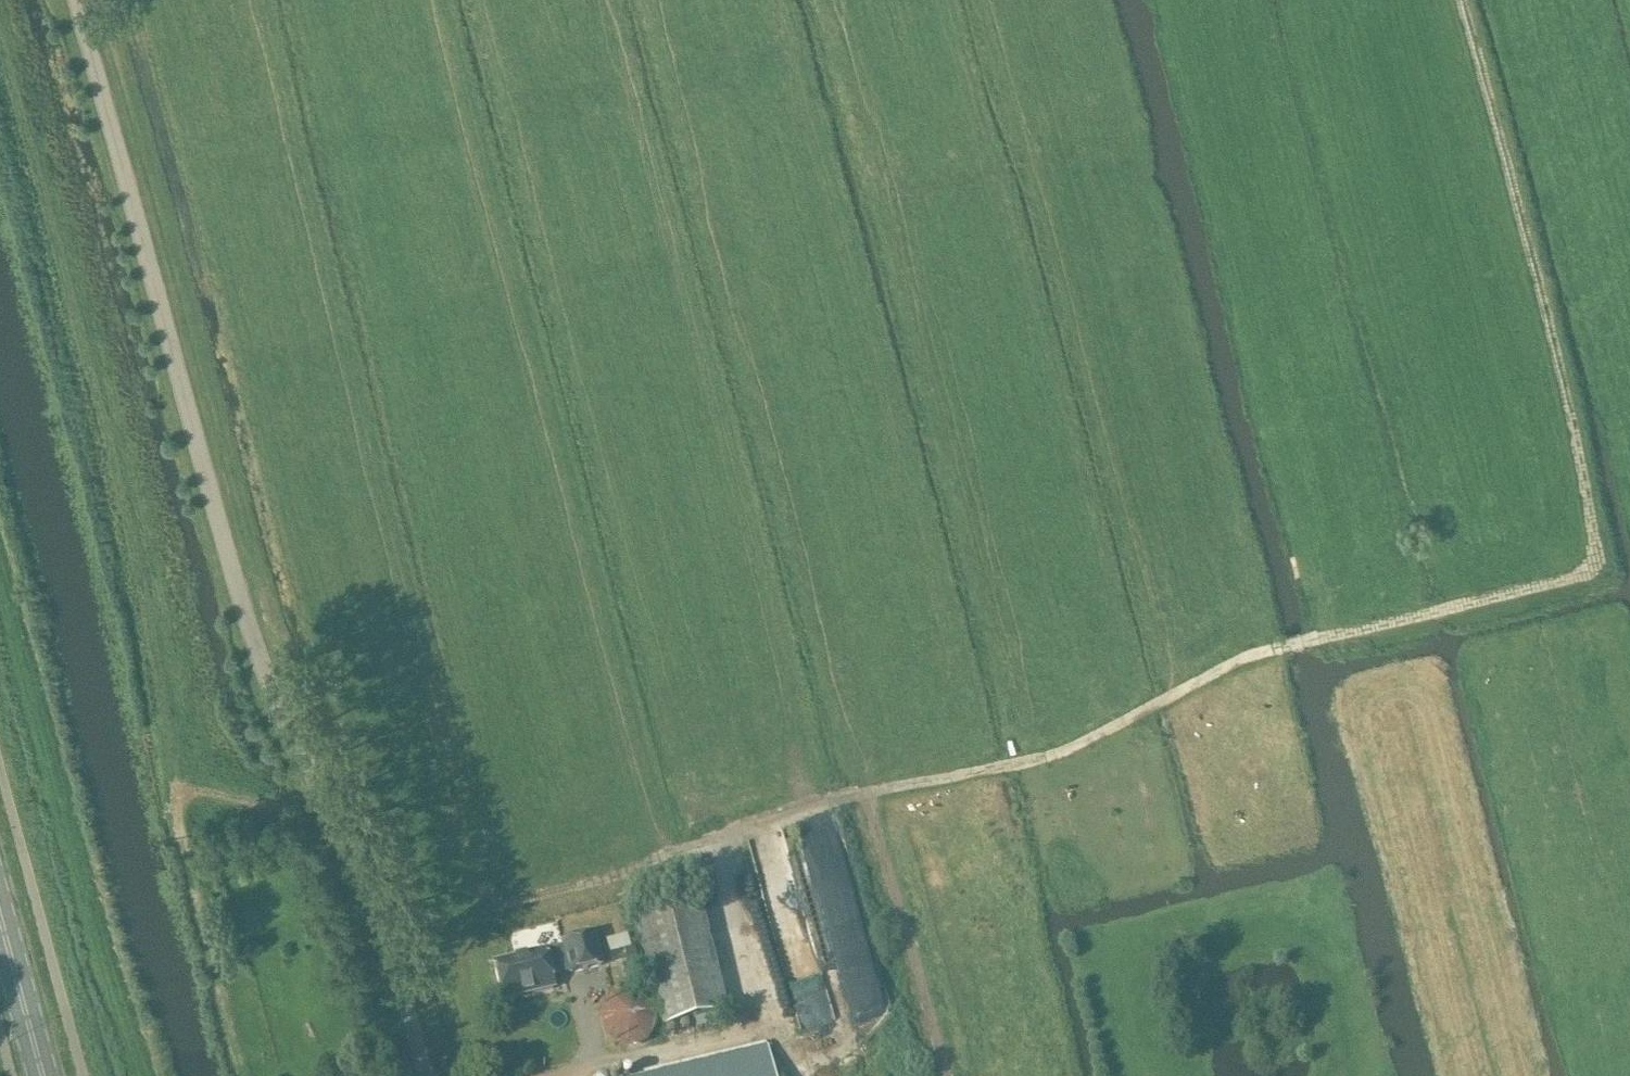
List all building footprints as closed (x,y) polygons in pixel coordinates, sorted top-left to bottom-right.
[(663,1028),(726,1012),(700,907),(638,922),(663,1028)] [(562,943),(564,948),(545,953),(545,951),(494,963),(503,1001),(554,988),(551,976),(569,971),(570,973),(601,966),(593,936),(562,943)] [(651,1075),(773,1075),(767,1049),(651,1075)]
